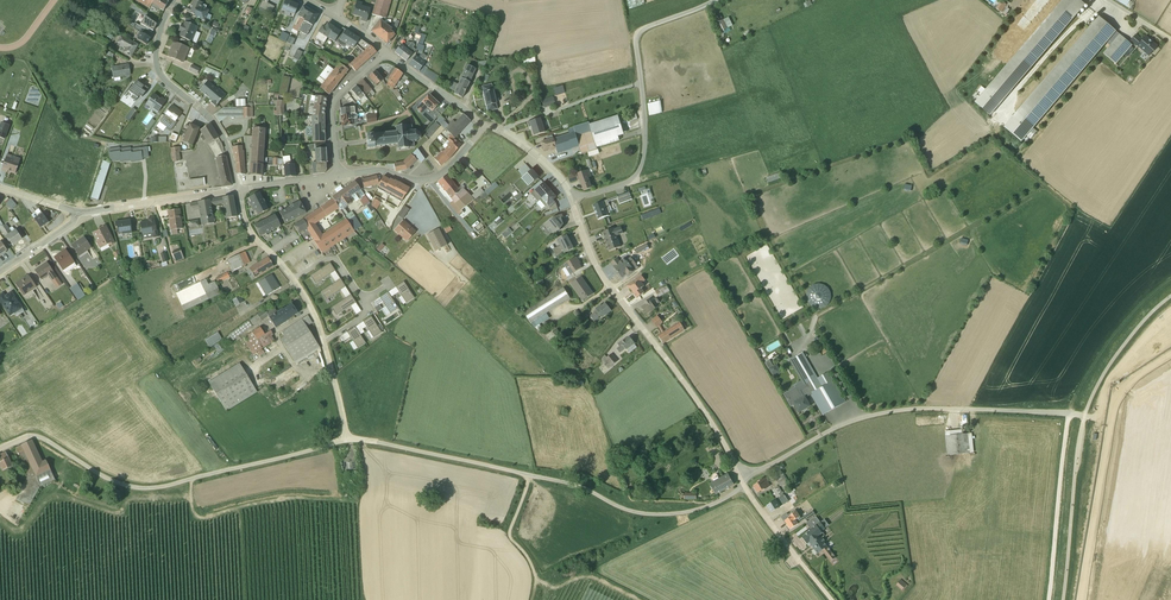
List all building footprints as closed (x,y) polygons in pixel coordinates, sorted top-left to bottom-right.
[(163,11),(168,2),(164,0),(134,0),(149,9),(150,7),(157,11),(159,9),(163,11)] [(209,20),(211,16),(207,14),(209,10),(201,7),(202,3),(196,0),(193,0),(190,8),(188,7),(186,12),(195,15),(194,17),(204,21),(205,18),(209,20)] [(264,1),(262,1),(257,10),(269,17),(274,7),(267,3),(269,0),(262,0),(264,1)] [(285,0),(281,10),(285,12),(285,13),(290,14),(294,15),(298,5),(285,0)] [(391,0),(376,0),(372,14),(385,19),(391,0)] [(628,9),(636,8),(634,0),(626,0),(628,9)] [(1037,61),(1084,6),(1078,0),(1035,0),(993,53),(1006,63),(1008,61),(1010,62),(985,91),(981,87),(977,92),(981,95),(975,104),(990,117),(1037,61)] [(362,3),(356,1),(352,15),(362,18),(361,21),(366,22),(370,8),(361,6),(362,3)] [(1006,6),(1001,2),(996,9),(1001,13),(1006,6)] [(298,31),(309,10),(303,6),(302,6),(292,29),(297,32),(298,31)] [(307,35),(318,15),(309,10),(298,31),(307,35)] [(157,23),(145,15),(140,21),(152,30),(157,23)] [(1033,129),(1049,110),(1106,44),(1109,47),(1103,54),(1115,65),(1123,56),(1126,58),(1133,50),(1131,47),(1131,46),(1098,18),(1048,77),(1004,128),(1021,143),(1026,137),(1030,140),(1037,132),(1033,129)] [(389,26),(380,20),(371,31),(379,38),(389,26)] [(394,35),(399,22),(395,20),(394,25),(392,29),(389,26),(379,38),(387,44),(394,35)] [(721,20),(714,23),(718,32),(725,28),(721,20)] [(178,31),(180,32),(179,36),(192,42),(198,27),(184,22),(183,24),(181,23),(178,31)] [(322,26),(315,38),(323,44),(327,38),(333,28),(327,24),(325,28),(322,26)] [(340,32),(333,28),(327,38),(334,42),(339,34),(340,32)] [(352,34),(342,28),(340,32),(339,34),(334,42),(344,48),(346,44),(348,40),(352,34)] [(206,42),(211,43),(212,39),(215,30),(212,29),(206,42)] [(283,31),(280,39),(287,42),(290,34),(283,31)] [(150,38),(141,32),(136,39),(146,45),(150,38)] [(359,39),(352,34),(348,40),(346,44),(353,49),(359,39)] [(99,36),(96,35),(94,40),(96,41),(106,47),(109,42),(99,36)] [(138,45),(120,35),(116,43),(125,48),(122,53),(131,58),(138,45)] [(1149,40),(1145,37),(1142,41),(1135,36),(1130,42),(1148,57),(1157,47),(1151,42),(1151,43),(1149,41),(1149,40)] [(168,56),(183,63),(189,48),(174,42),(168,56)] [(400,57),(411,43),(407,42),(403,46),(401,45),(395,52),(400,57)] [(411,43),(400,57),(406,61),(412,53),(413,53),(415,50),(412,47),(414,45),(413,43),(411,43)] [(424,46),(418,44),(416,50),(422,52),(424,46)] [(376,53),(370,46),(361,54),(366,61),(376,53)] [(297,49),(293,58),(299,60),(303,52),(297,49)] [(331,57),(323,51),(314,64),(323,70),(331,57)] [(409,64),(418,71),(425,61),(426,58),(426,56),(422,53),(420,55),(418,57),(419,58),(418,58),(415,56),(409,64)] [(361,54),(349,65),(351,67),(355,71),(366,61),(361,54)] [(328,95),(351,67),(348,65),(341,60),(333,70),(327,65),(316,80),(322,84),(319,88),(328,95)] [(475,68),(482,71),(487,61),(478,62),(475,68)] [(114,78),(114,81),(120,80),(120,77),(130,76),(128,64),(111,67),(113,78),(114,78)] [(200,69),(191,65),(188,71),(197,75),(200,69)] [(454,92),(453,94),(462,99),(461,98),(475,69),(466,65),(457,84),(452,82),(451,82),(448,89),(454,92)] [(205,72),(219,78),(221,72),(207,67),(205,72)] [(402,74),(393,68),(386,79),(389,81),(386,85),(389,87),(388,88),(391,91),(402,74)] [(374,72),(373,72),(370,74),(371,75),(368,77),(372,82),(371,82),(375,87),(382,80),(375,71),(374,72)] [(282,76),(278,96),(286,97),(290,78),(282,76)] [(215,107),(225,94),(218,88),(217,89),(206,80),(206,81),(204,84),(203,85),(199,90),(212,101),(210,103),(215,107)] [(375,94),(362,80),(356,86),(368,100),(375,94)] [(133,95),(131,98),(135,101),(139,96),(141,97),(148,88),(143,85),(143,86),(136,81),(129,92),(133,95)] [(481,87),(487,112),(497,110),(496,103),(491,84),(481,87)] [(367,100),(356,86),(350,90),(363,104),(367,100)] [(563,86),(554,89),(556,96),(565,93),(563,86)] [(395,90),(393,89),(391,91),(392,93),(396,99),(397,98),(399,101),(402,99),(400,96),(398,93),(399,92),(398,89),(396,90),(396,89),(395,90)] [(97,93),(95,96),(102,103),(108,97),(102,92),(99,95),(97,93)] [(153,93),(145,105),(157,113),(166,101),(161,98),(160,99),(158,97),(153,93)] [(340,101),(343,104),(351,97),(348,93),(340,101)] [(421,103),(416,109),(421,114),(426,108),(431,112),(439,104),(438,103),(438,102),(436,100),(435,101),(429,94),(421,103)] [(327,98),(326,98),(307,95),(306,95),(303,117),(304,118),(324,117),(327,98)] [(87,97),(85,102),(92,106),(95,101),(87,97)] [(539,104),(541,109),(554,105),(552,98),(540,101),(541,104),(539,104)] [(276,116),(277,116),(284,115),(284,108),(285,102),(277,100),(275,107),(276,116)] [(664,103),(650,106),(652,117),(666,115),(664,103)] [(175,122),(182,112),(171,105),(164,114),(164,115),(164,116),(163,115),(162,115),(164,116),(159,122),(160,123),(156,127),(163,132),(165,128),(170,131),(176,123),(175,122)] [(340,109),(340,116),(355,114),(354,107),(340,109)] [(253,117),(253,108),(243,108),(243,117),(253,117)] [(131,110),(127,116),(130,119),(135,112),(131,110)] [(365,115),(367,124),(376,121),(376,113),(365,115)] [(357,123),(356,114),(340,116),(342,126),(353,124),(357,123)] [(454,138),(470,121),(463,114),(455,123),(452,120),(448,125),(448,126),(445,129),(454,138)] [(445,120),(440,116),(436,121),(440,125),(445,120)] [(624,136),(618,116),(590,125),(590,124),(573,128),(582,155),(588,154),(598,150),(597,148),(620,142),(619,137),(624,136)] [(311,137),(312,142),(325,142),(324,117),(307,117),(307,127),(305,127),(305,128),(304,129),(304,136),(305,136),(306,137),(308,137),(311,137)] [(155,122),(152,119),(146,128),(149,130),(155,122)] [(539,119),(526,123),(528,128),(530,128),(531,130),(530,131),(532,137),(543,133),(544,133),(539,119)] [(0,124),(0,138),(5,139),(10,125),(1,122),(0,124)] [(429,138),(440,126),(435,122),(424,134),(429,138)] [(187,124),(186,124),(185,125),(185,127),(185,128),(187,129),(186,131),(185,130),(183,135),(185,135),(182,142),(192,146),(199,128),(189,124),(189,125),(187,124)] [(210,124),(199,131),(202,135),(200,137),(202,141),(205,140),(207,144),(218,138),(210,124)] [(259,128),(259,126),(253,125),(253,128),(251,128),(251,138),(252,139),(250,163),(262,164),(265,129),(259,128)] [(366,134),(368,149),(375,148),(374,147),(397,144),(398,149),(413,147),(413,142),(415,141),(415,142),(416,142),(416,141),(420,138),(419,133),(414,131),(412,131),(412,125),(406,126),(406,125),(404,125),(404,126),(396,127),(396,126),(394,126),(395,132),(392,132),(390,132),(387,132),(386,132),(386,133),(383,133),(382,133),(379,134),(379,133),(377,133),(377,134),(375,134),(375,133),(366,134)] [(172,133),(169,139),(175,142),(178,135),(172,133)] [(579,148),(575,133),(552,139),(551,136),(545,138),(546,142),(540,144),(542,152),(548,150),(549,152),(554,150),(556,155),(579,148)] [(449,134),(448,136),(449,138),(447,141),(457,149),(460,146),(458,145),(459,144),(453,139),(454,138),(449,134)] [(457,149),(447,141),(442,147),(445,149),(452,155),(457,149)] [(314,144),(308,146),(309,150),(314,150),(315,163),(326,162),(325,144),(314,144)] [(236,163),(244,162),(243,151),(242,151),(242,146),(232,147),(236,163)] [(119,147),(108,149),(109,162),(119,161),(120,163),(130,161),(131,163),(142,161),(142,159),(149,158),(148,152),(150,152),(150,147),(147,147),(131,149),(130,147),(119,149),(119,147)] [(417,149),(412,154),(417,159),(421,163),(424,160),(417,149)] [(441,151),(438,153),(446,161),(452,155),(445,149),(442,152),(441,151)] [(171,153),(172,162),(180,161),(179,152),(171,153)] [(446,161),(438,153),(436,155),(437,156),(434,159),(440,166),(446,161)] [(416,160),(417,159),(412,154),(411,155),(411,154),(403,162),(393,164),(395,171),(406,169),(416,160)] [(225,156),(215,158),(222,187),(231,185),(232,185),(232,184),(225,156)] [(290,156),(282,157),(285,177),(295,177),(294,164),(291,164),(290,156)] [(6,157),(1,170),(7,173),(8,171),(15,173),(20,159),(15,157),(14,160),(6,157)] [(102,161),(90,199),(97,202),(110,163),(102,161)] [(244,162),(236,163),(237,174),(245,175),(244,162)] [(326,171),(326,162),(311,163),(311,168),(309,169),(310,175),(324,173),(326,171)] [(262,164),(250,163),(250,175),(261,176),(262,164)] [(517,172),(521,178),(529,171),(524,165),(517,172)] [(593,172),(597,171),(596,168),(589,171),(591,177),(595,176),(593,172),(592,172),(593,172)] [(513,185),(520,193),(537,178),(530,170),(529,171),(521,178),(513,185)] [(589,171),(568,178),(570,183),(580,180),(584,191),(592,189),(588,179),(591,178),(589,171)] [(767,177),(769,183),(781,179),(780,173),(767,177)] [(454,184),(446,175),(437,182),(445,192),(454,184)] [(376,176),(361,180),(364,188),(378,185),(379,184),(376,176)] [(378,185),(376,189),(401,202),(405,195),(409,189),(395,181),(395,182),(390,179),(389,180),(383,176),(379,184),(378,185)] [(204,178),(188,180),(189,187),(205,186),(204,178)] [(333,199),(339,208),(354,231),(361,226),(351,211),(347,214),(343,208),(351,203),(348,199),(352,196),(356,202),(364,195),(360,190),(354,182),(333,197),(333,198),(332,198),(333,199)] [(497,187),(494,183),(483,193),(482,193),(478,197),(481,201),(497,187)] [(445,192),(461,211),(482,193),(480,189),(470,197),(461,186),(457,188),(454,184),(445,192)] [(549,192),(542,184),(530,194),(537,202),(539,201),(549,192)] [(262,199),(259,192),(248,198),(246,199),(249,203),(251,208),(263,201),(263,200),(262,199)] [(555,198),(549,192),(539,201),(544,206),(545,206),(547,207),(549,212),(556,209),(554,204),(552,201),(555,198)] [(593,206),(599,220),(609,216),(608,214),(610,213),(608,207),(610,206),(608,203),(618,199),(620,205),(632,200),(629,193),(593,206)] [(225,219),(232,218),(236,217),(232,196),(222,198),(225,219)] [(365,196),(359,199),(364,207),(366,206),(370,212),(373,210),(365,196)] [(223,204),(222,198),(190,203),(189,204),(190,209),(191,209),(198,208),(201,225),(202,226),(214,223),(211,206),(223,204)] [(10,210),(16,205),(11,199),(6,204),(10,210)] [(326,216),(339,208),(333,199),(326,203),(320,207),(326,216)] [(380,203),(374,199),(370,205),(371,206),(372,207),(377,209),(380,203)] [(263,201),(251,208),(253,212),(255,216),(257,215),(268,210),(264,203),(263,201)] [(306,214),(299,201),(292,204),(292,205),(288,207),(279,212),(285,224),(306,214)] [(409,210),(404,206),(397,216),(402,219),(409,210)] [(308,228),(326,216),(320,207),(303,219),(308,228)] [(179,209),(168,211),(170,230),(182,228),(179,209)] [(659,209),(641,216),(643,221),(661,214),(659,209)] [(35,212),(31,215),(40,228),(48,222),(41,212),(37,215),(35,212)] [(254,225),(259,237),(265,234),(267,236),(275,231),(274,229),(281,226),(278,222),(278,221),(277,220),(276,219),(274,215),(254,225)] [(544,225),(547,230),(551,229),(553,233),(560,231),(559,227),(564,225),(560,216),(550,219),(550,221),(544,225)] [(143,239),(158,237),(157,230),(156,230),(154,217),(148,218),(148,221),(146,222),(146,221),(140,222),(143,239)] [(122,235),(132,233),(130,219),(114,222),(115,227),(115,228),(116,227),(117,233),(118,233),(118,235),(122,234),(122,235)] [(354,232),(346,219),(336,225),(344,238),(354,232)] [(198,220),(188,222),(189,228),(199,226),(198,220)] [(293,226),(299,235),(309,229),(303,220),(293,226)] [(416,231),(403,220),(394,230),(406,242),(416,231)] [(488,228),(491,231),(497,226),(494,223),(488,228)] [(0,228),(9,241),(10,241),(12,245),(21,239),(13,227),(11,227),(9,229),(6,224),(0,228)] [(330,247),(333,245),(325,233),(322,235),(315,224),(308,228),(309,229),(307,231),(321,253),(330,247)] [(442,227),(446,234),(451,231),(448,224),(442,227)] [(108,246),(115,243),(105,225),(100,228),(100,229),(93,233),(97,241),(96,242),(99,249),(107,245),(108,246)] [(344,238),(336,225),(325,233),(333,245),(344,238)] [(614,229),(603,233),(610,252),(621,248),(617,237),(623,234),(621,228),(615,230),(614,229)] [(447,245),(438,229),(426,235),(435,252),(447,245)] [(508,229),(501,235),(504,239),(511,233),(508,229)] [(91,248),(83,236),(71,245),(78,257),(91,248)] [(564,254),(574,249),(567,236),(557,241),(560,247),(553,251),(557,258),(563,253),(564,254)] [(378,248),(385,255),(390,250),(383,243),(378,248)] [(65,274),(76,266),(74,263),(75,263),(65,249),(53,257),(63,271),(65,274)] [(179,249),(171,252),(175,262),(182,259),(182,260),(184,259),(179,249)] [(120,256),(118,251),(112,253),(115,259),(120,256)] [(227,260),(232,271),(233,270),(233,271),(242,267),(241,266),(250,262),(245,252),(227,260)] [(273,266),(268,257),(249,269),(255,278),(273,266)] [(564,266),(570,276),(582,268),(580,264),(581,263),(577,257),(564,266)] [(627,275),(628,277),(634,272),(632,269),(637,265),(631,258),(627,262),(625,259),(613,268),(616,272),(617,272),(622,278),(627,275)] [(62,285),(59,281),(46,262),(34,270),(41,281),(48,276),(57,288),(62,285)] [(334,271),(335,271),(330,263),(310,276),(315,284),(329,274),(335,282),(340,279),(334,271)] [(215,278),(218,283),(229,277),(230,276),(229,272),(227,273),(227,272),(215,278)] [(15,284),(23,296),(36,287),(28,275),(15,284)] [(258,283),(266,296),(279,288),(271,275),(258,283)] [(583,302),(594,294),(582,277),(571,285),(583,302)] [(175,294),(184,311),(220,294),(214,281),(208,284),(205,279),(175,294)] [(345,287),(340,279),(320,292),(325,300),(340,290),(345,298),(350,295),(345,287)] [(634,295),(637,299),(644,293),(641,289),(645,287),(638,279),(632,283),(634,286),(630,289),(634,294),(634,295)] [(414,298),(403,282),(395,287),(388,292),(391,297),(399,292),(406,303),(414,298)] [(69,289),(77,300),(85,295),(77,284),(69,289)] [(656,293),(659,298),(670,291),(667,287),(656,293)] [(535,329),(539,332),(543,329),(540,325),(544,323),(544,322),(550,319),(547,314),(571,299),(564,288),(524,313),(531,324),(535,329)] [(22,308),(11,291),(5,296),(2,292),(0,294),(0,303),(10,317),(22,308)] [(398,308),(387,292),(379,297),(380,298),(371,303),(377,312),(381,309),(379,305),(383,303),(390,314),(398,308)] [(355,303),(356,303),(350,295),(331,308),(336,316),(350,306),(356,314),(361,311),(355,303)] [(232,300),(236,306),(243,302),(239,296),(232,300)] [(646,305),(642,308),(647,315),(655,308),(654,307),(660,303),(656,298),(651,303),(650,302),(651,302),(649,300),(645,304),(646,305)] [(603,319),(611,312),(605,304),(602,306),(601,305),(595,309),(596,310),(593,312),(594,314),(590,316),(594,322),(601,317),(603,319)] [(275,328),(291,317),(297,313),(296,312),(297,311),(295,308),(294,309),(291,305),(277,312),(273,306),(268,309),(267,308),(257,314),(257,315),(248,320),(248,321),(228,335),(228,336),(226,338),(228,340),(231,339),(233,341),(252,327),(268,316),(275,328)] [(22,308),(14,314),(16,317),(24,312),(22,308)] [(588,317),(586,314),(579,321),(581,323),(588,317)] [(306,327),(312,323),(307,316),(281,332),(284,337),(280,339),(294,362),(299,359),(304,356),(305,357),(320,348),(306,327)] [(658,316),(652,321),(657,328),(658,327),(662,334),(664,333),(660,326),(663,324),(658,316)] [(377,326),(370,317),(363,322),(355,327),(360,335),(364,332),(362,330),(366,327),(373,338),(381,333),(380,332),(383,330),(379,325),(377,326)] [(658,337),(663,344),(685,331),(683,329),(684,329),(682,325),(681,325),(680,323),(658,337)] [(274,341),(271,336),(273,335),(270,331),(264,334),(259,327),(251,332),(251,333),(245,337),(247,340),(244,342),(252,355),(257,352),(260,356),(265,353),(262,349),(274,341)] [(365,343),(355,327),(347,332),(339,338),(342,343),(350,337),(357,348),(365,343)] [(559,333),(557,329),(553,333),(552,332),(546,336),(551,342),(559,336),(558,334),(559,333)] [(221,339),(218,332),(205,340),(209,347),(210,347),(221,339)] [(617,349),(620,354),(625,350),(626,350),(634,344),(629,338),(626,340),(625,340),(618,345),(620,347),(617,349)] [(801,382),(794,386),(795,388),(783,395),(790,407),(791,407),(794,406),(798,413),(810,407),(805,399),(811,395),(823,416),(845,403),(828,373),(818,379),(803,353),(789,361),(801,382)] [(600,360),(608,370),(618,361),(612,354),(607,358),(605,356),(600,360)] [(771,360),(767,362),(774,378),(783,374),(778,364),(774,366),(771,360)] [(257,392),(239,363),(208,382),(226,411),(256,393),(257,392)] [(1108,391),(1103,404),(1106,406),(1112,393),(1108,391)] [(1131,410),(1132,403),(1125,401),(1124,409),(1131,410)] [(963,432),(948,434),(950,457),(965,456),(963,432)] [(40,486),(41,487),(55,480),(45,460),(42,462),(31,440),(11,450),(12,453),(16,451),(17,453),(18,452),(23,463),(20,465),(21,466),(20,467),(24,474),(27,477),(40,486)] [(2,471),(13,466),(6,452),(0,455),(0,466),(2,471)] [(734,485),(728,475),(711,484),(717,494),(734,485)] [(788,482),(784,476),(776,481),(780,487),(788,482)] [(15,499),(28,506),(40,486),(27,477),(17,495),(18,495),(15,499)] [(754,487),(757,493),(761,491),(762,492),(768,488),(767,488),(770,486),(765,479),(762,481),(762,480),(758,483),(759,484),(754,487)] [(784,496),(779,487),(772,491),(778,500),(784,496)] [(798,497),(794,490),(790,493),(793,499),(798,497)] [(785,495),(767,506),(771,513),(783,505),(786,509),(792,505),(790,501),(790,500),(789,498),(787,499),(785,495)] [(800,517),(795,510),(790,514),(791,517),(784,521),(790,530),(798,524),(796,520),(800,517)] [(815,516),(812,511),(804,517),(807,521),(815,516)] [(820,522),(816,517),(815,517),(806,524),(810,530),(816,525),(816,526),(820,522)] [(813,549),(818,554),(822,551),(830,562),(836,558),(824,543),(825,542),(822,538),(824,537),(824,535),(823,533),(822,533),(822,532),(825,529),(829,525),(824,520),(820,523),(820,522),(816,526),(816,525),(810,530),(807,532),(807,533),(802,538),(809,547),(811,545),(814,549),(813,549)] [(897,586),(904,591),(909,584),(901,579),(897,586)]
